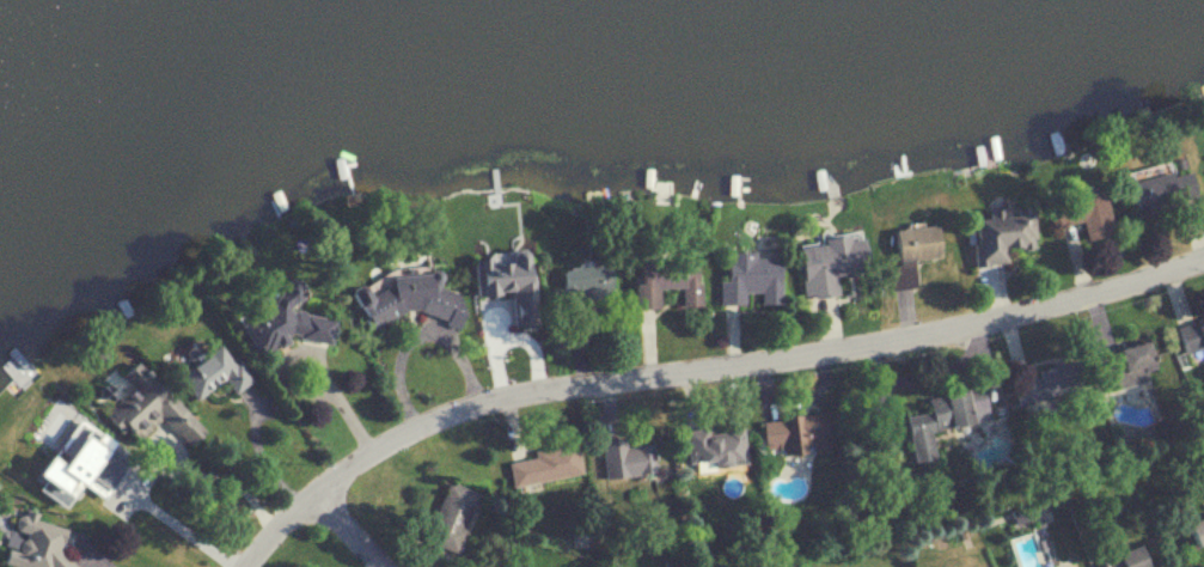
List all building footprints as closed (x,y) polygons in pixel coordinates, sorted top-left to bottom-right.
[(1133,213),(1193,199),(1185,165),(1126,179),(1133,213)] [(1111,233),(1102,191),(1050,201),(1054,225),(1079,220),(1083,239),(1111,233)] [(969,216),(970,263),(1003,262),(1002,247),(1030,246),(1029,206),(983,207),(983,216),(969,216)] [(891,228),(894,263),(885,264),(887,287),(911,285),(909,259),(937,256),(934,224),(891,228)] [(817,237),(818,243),(795,246),(800,296),(848,291),(846,279),(863,277),(858,232),(817,237)] [(722,253),(723,279),(717,280),(717,303),(741,303),(741,292),(757,292),(758,304),(778,303),(777,252),(722,253)] [(633,308),(653,307),(653,286),(679,286),(680,305),(698,305),(698,258),(633,259),(633,308)] [(351,292),(369,332),(445,299),(429,262),(388,280),(390,284),(367,294),(364,287),(351,292)] [(562,300),(608,296),(605,262),(558,266),(562,300)] [(511,312),(511,320),(526,319),(524,275),(494,276),(494,266),(474,267),(476,313),(511,312)] [(333,319),(292,310),(299,283),(273,277),(268,300),(247,295),(239,331),(249,333),(246,344),(281,352),(285,335),(327,344),(333,319)] [(1181,353),(1203,348),(1203,319),(1175,325),(1181,353)] [(222,379),(231,393),(248,382),(220,341),(174,371),(192,399),(222,379)] [(1153,379),(1145,341),(1096,352),(1104,390),(1153,379)] [(1024,403),(1079,386),(1071,359),(1016,375),(1024,403)] [(132,360),(117,375),(128,386),(102,413),(133,443),(158,418),(186,446),(202,429),(132,360)] [(987,419),(980,385),(924,395),(927,411),(904,415),(912,463),(933,459),(928,430),(987,419)] [(759,420),(763,450),(780,448),(781,456),(830,450),(825,411),(759,420)] [(682,429),(686,463),(708,461),(709,467),(744,464),(740,423),(682,429)] [(98,441),(75,426),(68,436),(62,432),(45,460),(34,453),(23,470),(85,510),(100,486),(78,472),(98,441)] [(654,471),(650,442),(623,446),(622,436),(598,439),(603,478),(654,471)] [(531,449),(532,457),(506,461),(509,485),(579,474),(574,443),(531,449)] [(454,552),(477,493),(444,480),(422,539),(454,552)] [(16,512),(11,530),(19,532),(14,550),(4,547),(0,563),(0,566),(5,566),(82,566),(55,559),(64,524),(16,512)] [(1191,547),(1203,543),(1203,514),(1183,521),(1191,547)] [(1137,545),(1099,558),(1102,566),(1144,566),(1137,545)]
